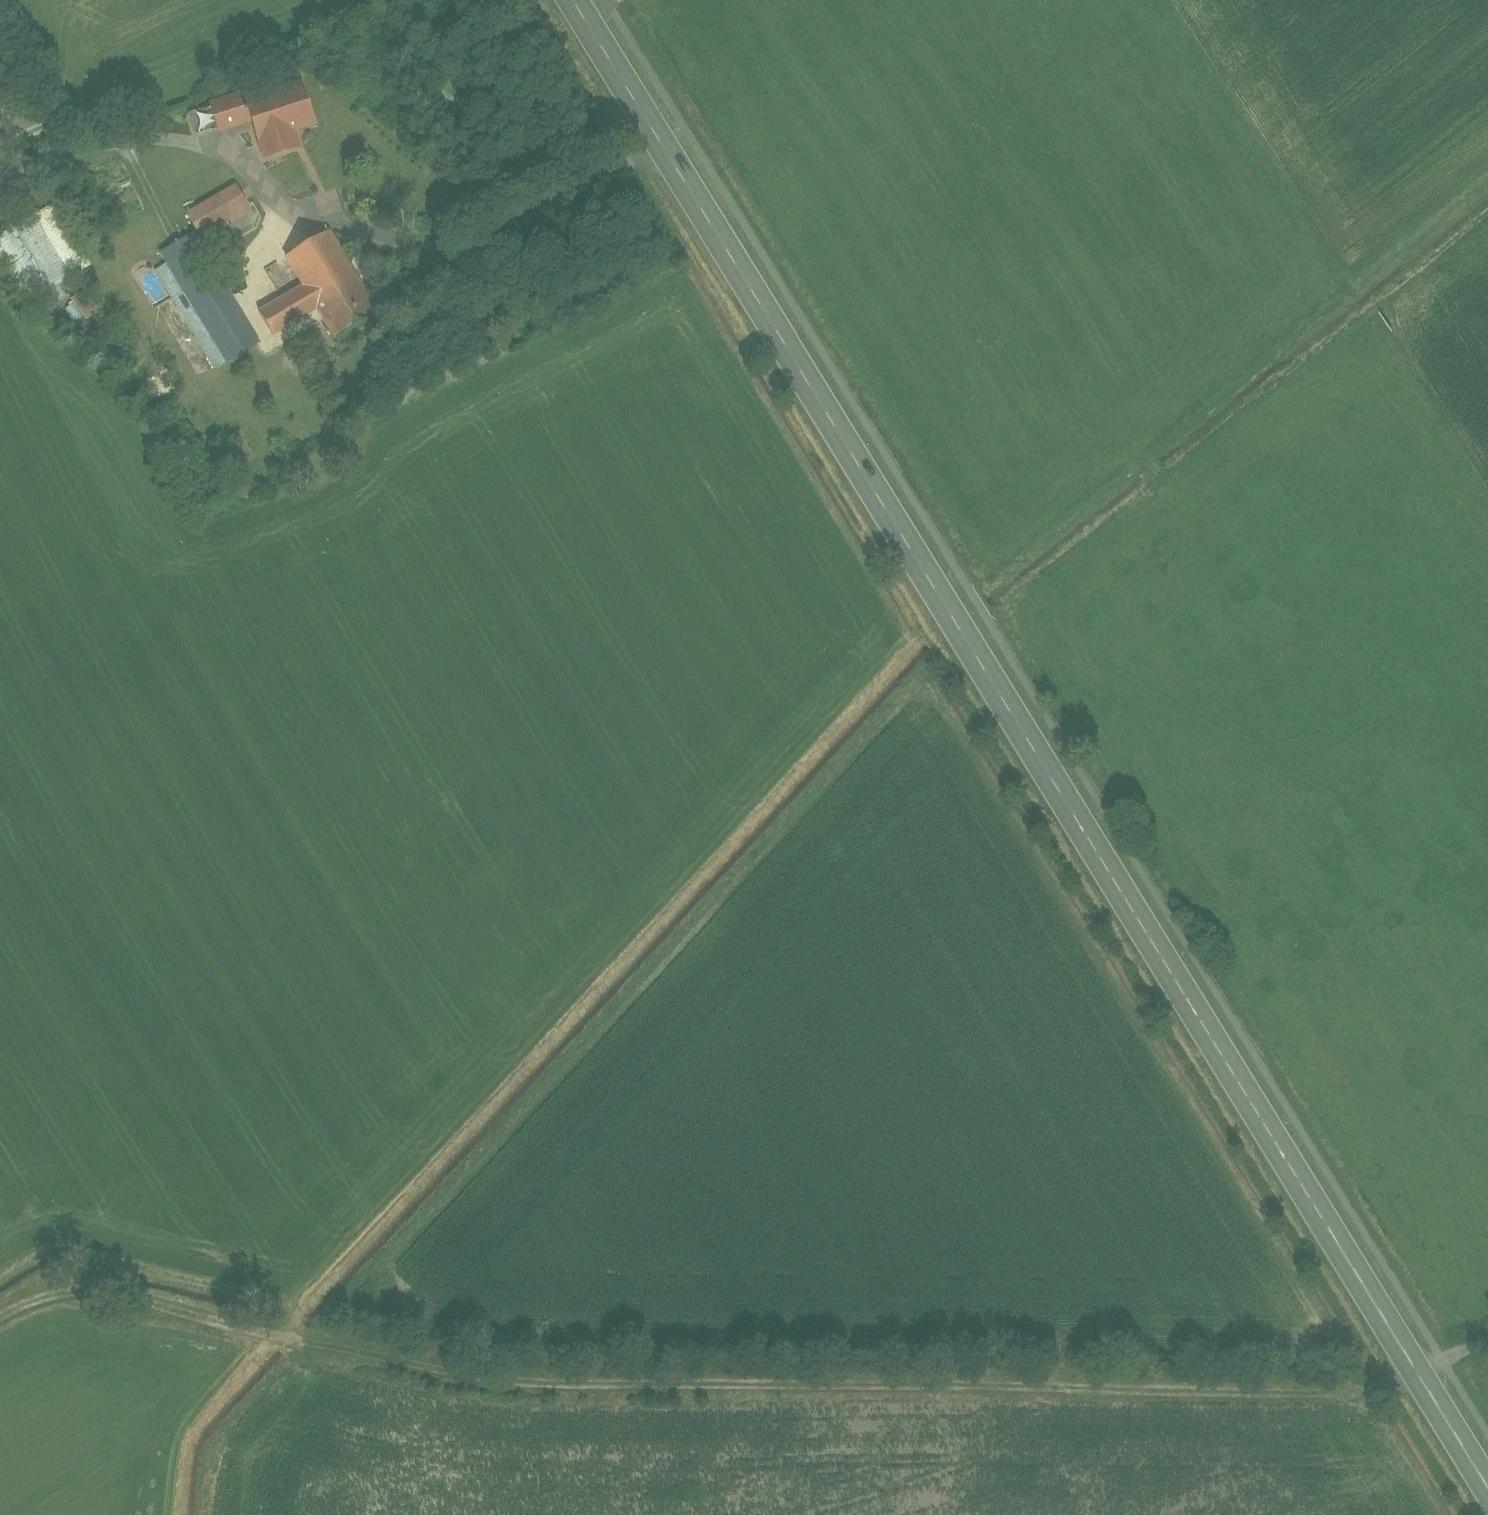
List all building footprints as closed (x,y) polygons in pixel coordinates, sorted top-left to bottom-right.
[(302,85),(215,110),(220,130),(253,121),(265,162),(300,152),(294,134),(315,128),(302,85)] [(232,224),(251,213),(237,188),(188,215),(199,235),(229,218),(232,224)] [(0,229),(0,267),(16,302),(65,280),(35,214),(0,229)] [(380,323),(330,233),(283,259),(304,297),(267,318),(277,334),(316,312),(336,347),(380,323)] [(261,346),(199,235),(163,255),(168,263),(155,270),(213,373),(261,346)] [(78,323),(101,307),(87,286),(64,302),(78,323)]
